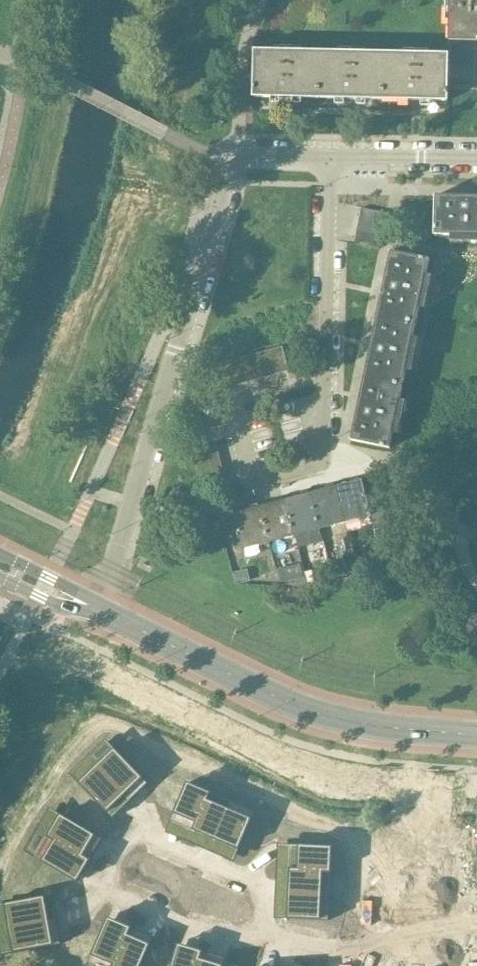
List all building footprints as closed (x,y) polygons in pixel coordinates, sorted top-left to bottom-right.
[(450,41),(475,41),(476,41),(476,0),(451,0),(450,41)] [(475,41),(450,41),(450,53),(475,54),(475,41)] [(320,52),(275,51),(255,51),(254,97),(319,99),(320,52)] [(384,53),(339,52),(320,52),(319,99),(383,100),(384,53)] [(449,54),(404,54),(384,53),(383,100),(448,101),(448,89),(449,89),(449,77),(449,65),(449,54)] [(475,54),(450,53),(450,54),(449,54),(449,65),(475,66),(475,54)] [(475,66),(449,65),(449,77),(474,78),(475,66)] [(474,78),(449,77),(449,89),(474,89),(474,78)] [(436,196),(435,235),(476,236),(476,197),(436,196)] [(386,213),(362,208),(360,221),(384,226),(386,213)] [(384,226),(360,221),(357,232),(382,237),(384,226)] [(382,237),(357,232),(355,244),(379,249),(382,237)] [(391,252),(378,315),(416,323),(430,260),(391,252)] [(378,315),(365,377),(403,385),(416,323),(378,315)] [(282,347),(270,350),(277,374),(289,371),(282,347)] [(270,350),(259,353),(265,377),(277,374),(270,350)] [(259,353),(247,356),(254,380),(265,377),(259,353)] [(247,356),(236,360),(242,384),(254,380),(247,356)] [(236,360),(224,363),(230,387),(242,384),(236,360)] [(224,363),(212,366),(218,390),(230,387),(224,363)] [(352,440),(390,448),(403,385),(365,377),(352,440)] [(216,443),(192,450),(195,461),(219,455),(216,443)] [(219,455),(195,461),(198,473),(222,467),(219,455)] [(463,468),(468,490),(476,488),(476,485),(472,466),(463,468)] [(222,467),(198,473),(201,485),(225,478),(222,467)] [(362,480),(336,487),(346,523),(371,516),(362,480)] [(336,487),(311,494),(320,529),(346,523),(336,487)] [(468,491),(472,507),(476,506),(476,489),(468,491)] [(311,494),(285,501),(294,536),(320,529),(311,494)] [(285,501),(260,507),(269,543),(294,536),(285,501)] [(269,543),(260,507),(234,514),(234,515),(225,517),(228,531),(238,529),(243,550),(269,543)] [(390,530),(377,532),(379,545),(392,543),(390,530)] [(300,565),(278,570),(282,583),(303,577),(300,565)] [(247,571),(235,574),(237,583),(249,580),(247,571)] [(115,749),(97,766),(132,802),(150,784),(115,749)] [(97,766),(79,783),(114,819),(132,802),(97,766)] [(188,783),(171,821),(194,831),(211,793),(188,783)] [(211,793),(194,831),(216,840),(233,802),(211,793)] [(233,802),(216,840),(239,850),(256,812),(233,802)] [(61,814),(49,836),(91,861),(104,840),(61,814)] [(49,836),(36,857),(78,883),(91,861),(49,836)] [(291,845),(290,870),(332,872),(333,847),(291,845)] [(290,870),(289,894),(330,896),(332,872),(290,870)] [(289,894),(288,919),(329,921),(330,896),(289,894)] [(54,895),(5,904),(10,928),(58,920),(54,895)] [(89,963),(97,965),(115,965),(132,927),(109,917),(89,963)] [(58,920),(10,928),(14,953),(63,944),(58,920)] [(115,965),(142,965),(154,937),(132,927),(115,965)] [(172,965),(198,965),(203,951),(179,944),(172,965)] [(198,965),(224,965),(226,958),(203,951),(198,965)]
